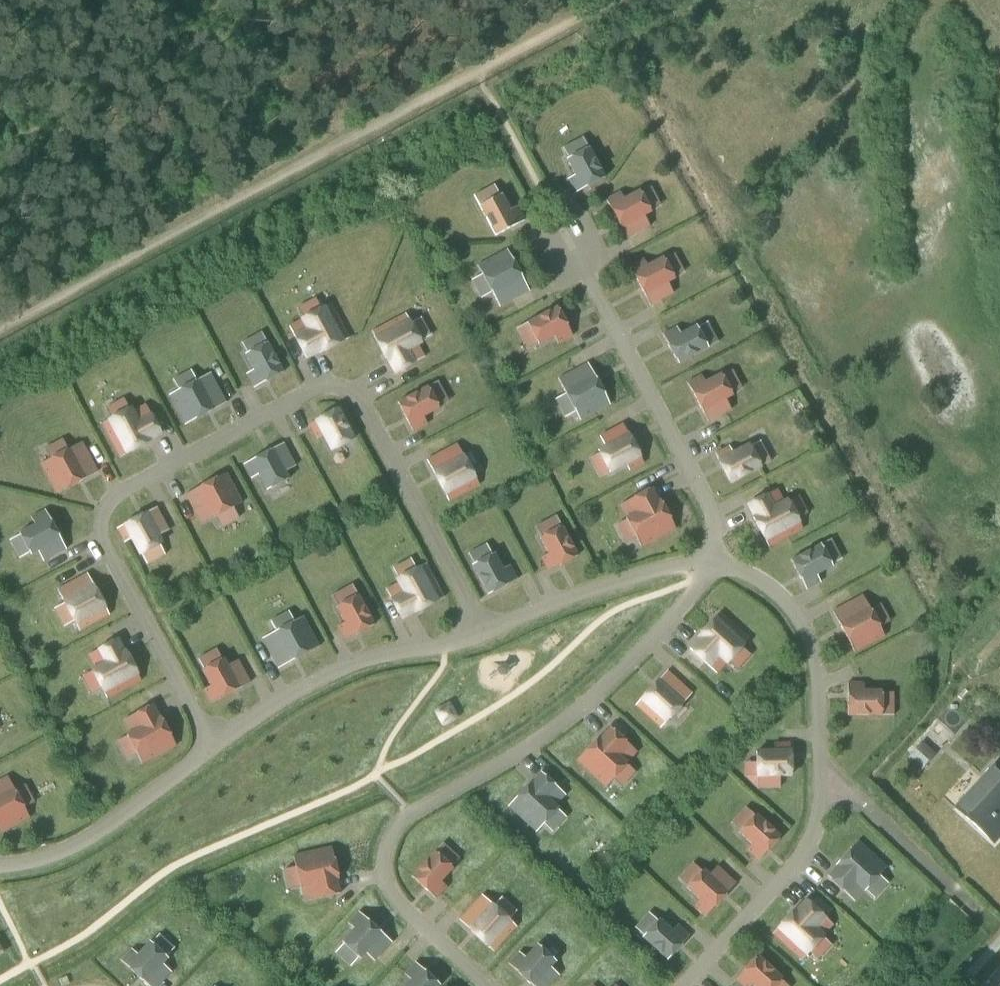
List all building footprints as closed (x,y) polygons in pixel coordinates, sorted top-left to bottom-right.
[(605,178),(589,148),(568,159),(576,176),(569,179),(576,193),(605,178)] [(607,199),(628,238),(650,226),(644,216),(651,212),(639,191),(624,199),(620,192),(607,199)] [(480,206),(496,236),(525,221),(517,206),(510,210),(502,195),(480,206)] [(530,290),(508,250),(478,266),(500,306),(530,290)] [(630,266),(651,305),(673,292),(668,283),(675,279),(664,257),(648,266),(644,259),(630,266)] [(349,338),(331,304),(303,319),(303,320),(291,326),(307,358),(320,351),(321,353),(349,338)] [(558,307),(527,323),(539,345),(555,336),(559,343),(572,335),(558,307)] [(406,314),(372,332),(387,360),(389,359),(395,372),(425,357),(418,344),(421,343),(406,314)] [(678,363),(707,347),(696,326),(681,334),(677,327),(663,335),(678,363)] [(283,372),(267,343),(246,354),(254,370),(247,374),(254,388),(283,372)] [(558,379),(580,420),(610,404),(588,363),(558,379)] [(186,424),(227,403),(211,373),(170,394),(186,424)] [(688,382),(708,421),(731,409),(726,399),(733,396),(721,374),(705,382),(702,375),(688,382)] [(428,387),(398,403),(413,431),(427,424),(424,417),(439,408),(428,387)] [(103,424),(121,457),(149,441),(149,440),(162,433),(146,404),(133,412),(131,408),(103,424)] [(339,409),(309,424),(316,439),(324,435),(332,450),(354,438),(339,409)] [(644,463),(623,424),(601,436),(606,446),(599,450),(611,472),(627,463),(630,471),(644,463)] [(82,443),(42,464),(57,493),(97,471),(82,443)] [(283,443),(245,464),(252,479),(259,475),(267,490),(289,479),(286,472),(296,467),(283,443)] [(479,485),(457,444),(427,460),(449,501),(479,485)] [(731,482),(761,467),(750,445),(733,454),(730,447),(716,453),(731,482)] [(227,472),(185,495),(201,524),(243,502),(227,472)] [(641,547),(676,528),(660,500),(659,501),(652,488),(620,505),(626,518),(641,547)] [(770,546),(803,529),(788,500),(784,502),(777,489),(749,504),(756,517),(755,518),(770,546)] [(157,508),(119,528),(126,541),(132,538),(142,558),(164,547),(159,536),(169,531),(157,508)] [(66,549),(46,511),(32,518),(36,525),(21,533),(31,554),(38,550),(44,561),(66,549)] [(578,556),(562,526),(540,538),(549,554),(542,557),(549,571),(578,556)] [(821,544),(791,560),(807,589),(821,582),(817,574),(833,566),(821,544)] [(473,565),(488,595),(517,579),(510,565),(503,569),(495,554),(473,565)] [(444,598),(426,564),(398,579),(400,583),(387,590),(402,618),(415,612),(415,613),(444,598)] [(108,614),(87,574),(57,590),(79,630),(108,614)] [(374,625),(358,595),(337,607),(345,622),(338,627),(346,641),(374,625)] [(885,636),(863,595),(833,611),(855,652),(885,636)] [(749,639),(721,613),(699,637),(700,638),(690,649),(717,673),(727,662),(727,663),(749,639)] [(304,617),(263,638),(278,668),(320,646),(304,617)] [(109,697),(141,679),(126,652),(122,654),(115,640),(89,654),(96,667),(94,669),(109,697)] [(211,703),(250,683),(238,660),(228,665),(225,659),(203,670),(211,685),(204,689),(211,703)] [(668,671),(636,705),(660,727),(692,694),(668,671)] [(849,715),(882,715),(882,691),(864,691),(864,683),(849,683),(849,715)] [(452,700),(438,708),(446,722),(460,714),(452,700)] [(144,763),(176,744),(170,733),(171,733),(163,720),(161,716),(160,716),(153,704),(124,720),(130,732),(128,734),(144,763)] [(577,760),(606,787),(628,763),(627,762),(637,751),(611,727),(601,738),(600,736),(577,760)] [(907,754),(919,766),(932,751),(920,740),(907,754)] [(757,775),(791,775),(791,743),(775,743),(775,751),(757,751),(757,775)] [(999,835),(999,768),(997,771),(993,767),(953,808),(993,843),(999,835)] [(508,806),(536,832),(558,808),(555,805),(565,794),(541,772),(531,783),(530,782),(508,806)] [(0,833),(30,817),(24,807),(25,806),(17,791),(16,791),(7,776),(0,780),(0,833)] [(781,836),(756,814),(739,832),(752,844),(747,850),(759,861),(781,836)] [(828,877),(855,901),(864,891),(865,891),(887,867),(858,841),(836,865),(837,866),(828,877)] [(332,847),(294,856),(305,901),(341,893),(338,879),(339,879),(338,873),(335,858),(334,858),(332,847)] [(434,851),(412,876),(437,899),(448,887),(441,881),(453,868),(449,865),(450,864),(439,855),(434,851)] [(706,916),(737,883),(717,866),(710,874),(704,869),(687,887),(700,899),(695,905),(706,916)] [(460,919),(494,951),(517,926),(482,894),(460,919)] [(773,933),(802,960),(824,936),(823,935),(833,925),(806,900),(796,911),(795,909),(773,933)] [(375,961),(392,942),(380,931),(380,930),(369,920),(369,921),(359,912),(349,923),(355,928),(342,941),(347,945),(346,946),(357,956),(358,956),(361,959),(367,953),(375,961)] [(643,937),(667,960),(690,935),(678,925),(673,931),(659,919),(643,937)] [(172,972),(164,964),(169,958),(150,941),(138,954),(132,949),(121,960),(131,969),(130,969),(142,980),(143,980),(149,985),(159,985),(172,972)] [(534,985),(549,985),(559,974),(550,966),(556,960),(538,943),(525,957),(519,952),(509,963),(534,985)] [(736,980),(742,985),(752,985),(753,984),(755,985),(776,985),(783,978),(758,955),(736,980)] [(440,985),(436,981),(437,980),(426,971),(416,962),(405,973),(412,979),(405,985),(439,985),(440,985)]
